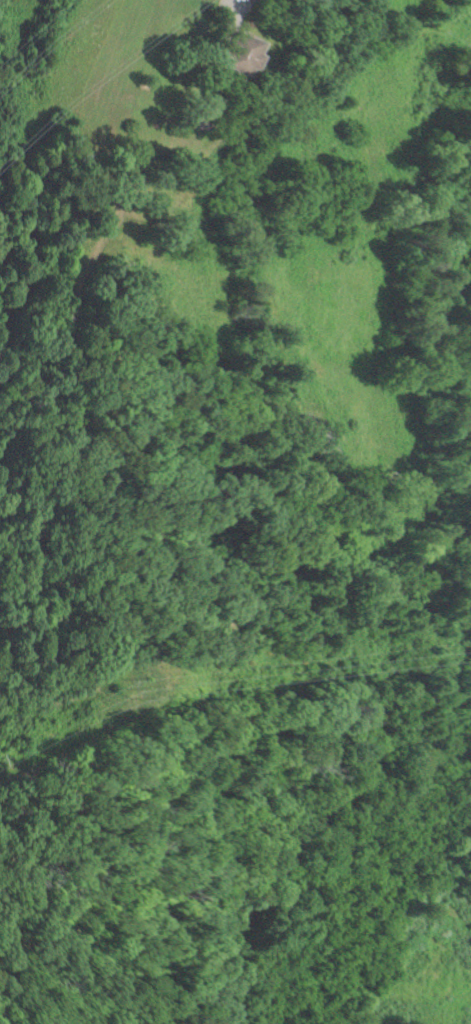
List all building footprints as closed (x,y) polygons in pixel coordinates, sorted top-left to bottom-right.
[(259,76),(272,40),(243,29),(230,66),(259,76)]
